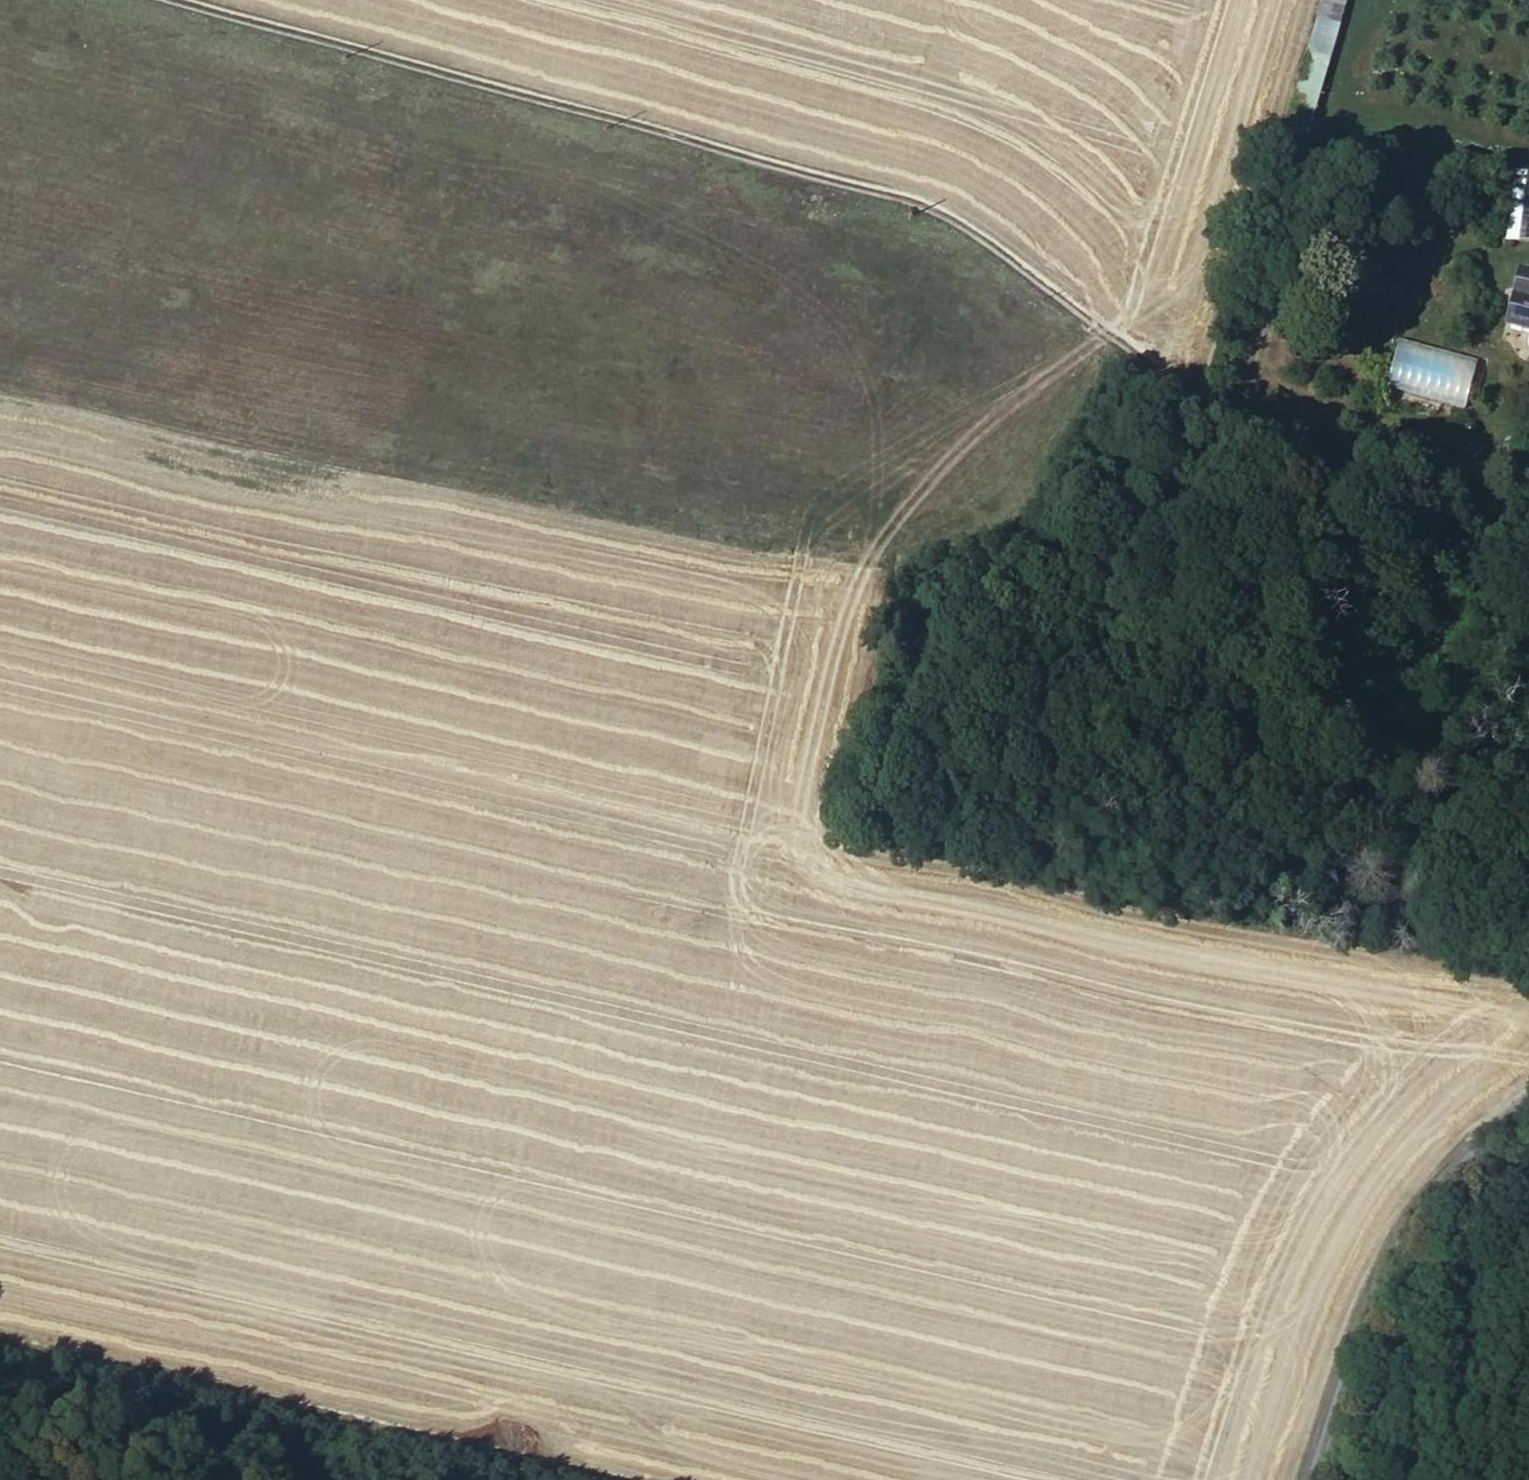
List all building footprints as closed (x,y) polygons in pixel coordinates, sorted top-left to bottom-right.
[(1336,59),(1346,0),(1321,0),(1312,55),(1336,59)] [(1528,333),(1528,276),(1517,274),(1506,328),(1528,333)] [(1465,405),(1477,358),(1400,340),(1388,387),(1465,405)]
